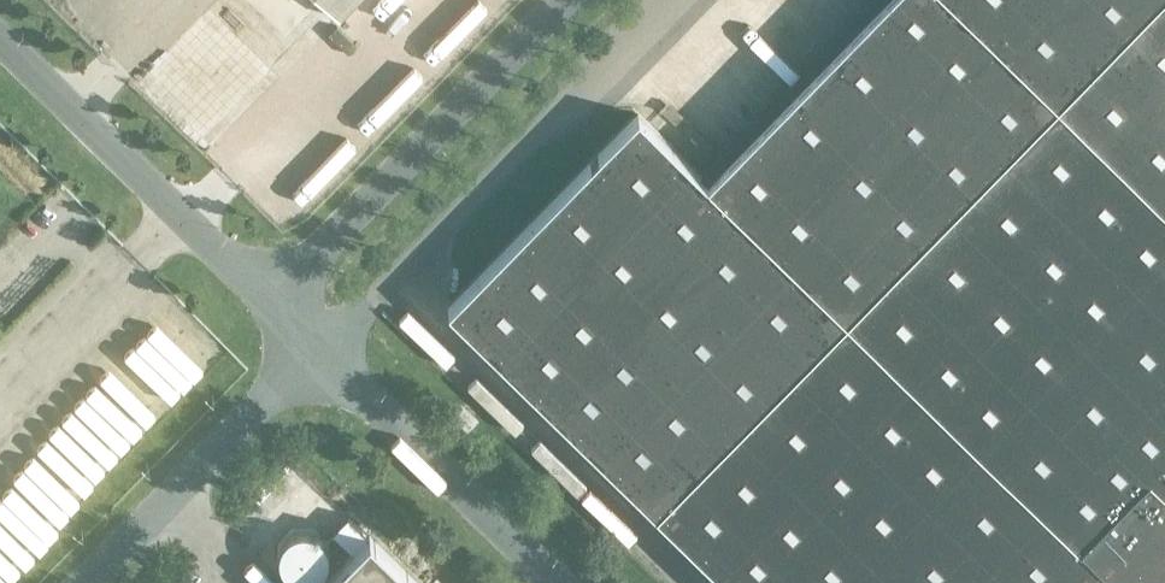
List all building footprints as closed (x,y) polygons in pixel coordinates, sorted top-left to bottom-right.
[(339,17),(356,0),(321,0),(339,17)] [(707,180),(638,113),(447,308),(729,582),(1091,582),(1106,568),(1106,569),(1164,568),(1164,0),(883,0),(707,180)] [(768,79),(778,70),(751,42),(741,52),(768,79)] [(734,115),(743,106),(718,80),(709,90),(734,115)] [(333,532),(353,551),(365,538),(346,519),(333,532)] [(369,535),(322,582),(418,582),(369,535)]
